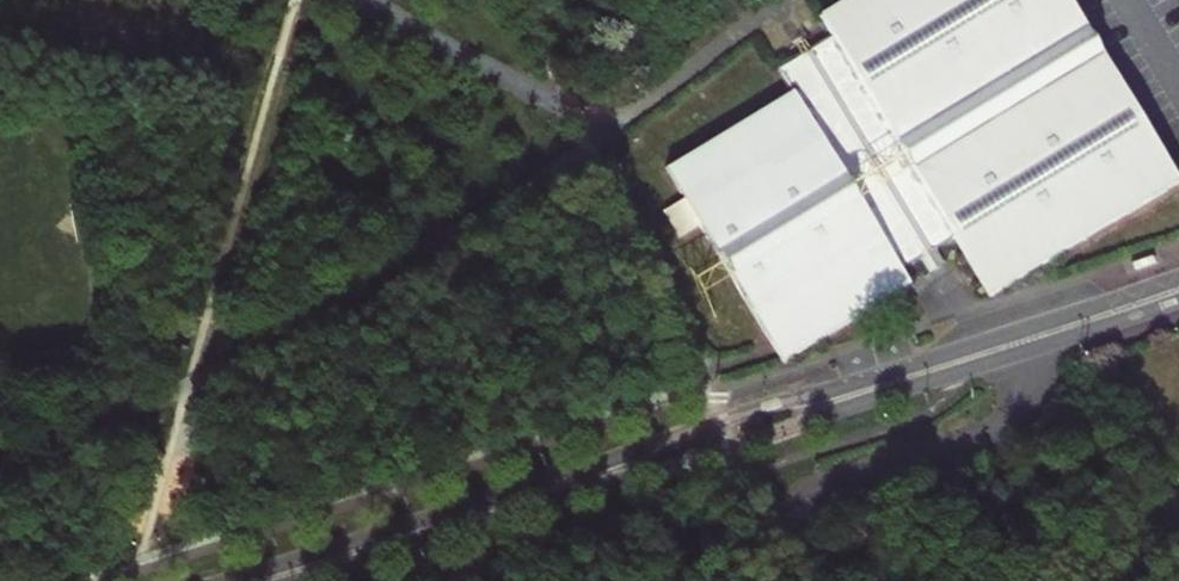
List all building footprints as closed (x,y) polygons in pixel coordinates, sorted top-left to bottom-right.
[(992,296),(1178,182),(1178,172),(1164,147),(1075,0),(848,0),(823,15),(836,36),(817,48),(802,57),(783,69),(794,90),(668,166),(786,361),(914,284),(905,269),(925,258),(934,272),(946,264),(938,250),(958,238),(992,296)] [(795,46),(802,57),(817,48),(810,37),(795,46)]
